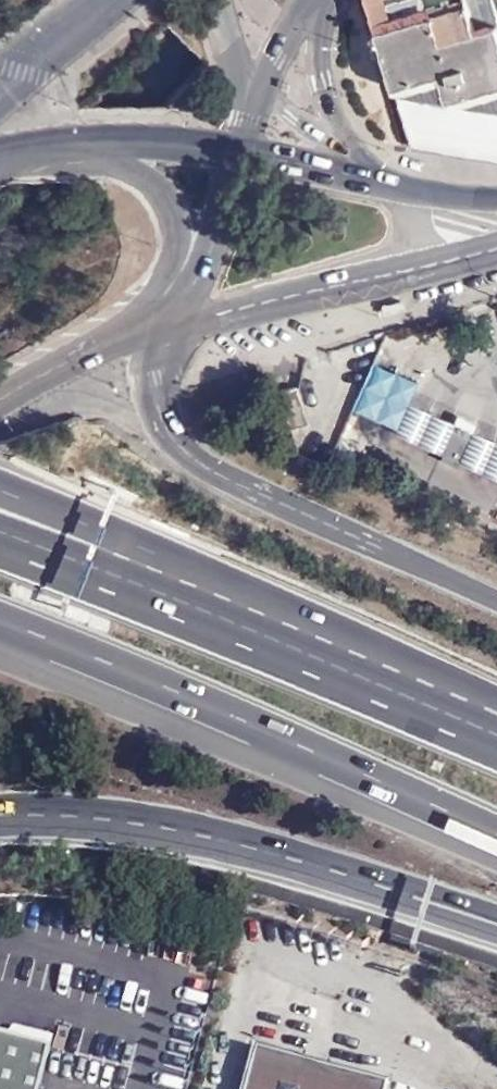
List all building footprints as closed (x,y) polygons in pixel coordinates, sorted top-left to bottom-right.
[(490,0),(368,0),(410,144),(496,158),(496,25),(490,0)] [(295,389),(278,394),(288,429),(305,425),(295,389)] [(438,454),(450,425),(428,415),(415,445),(438,454)] [(471,434),(450,425),(438,454),(458,463),(471,434)] [(471,434),(458,463),(496,480),(496,445),(471,434)] [(51,1049),(0,1035),(0,1088),(40,1088),(51,1049)] [(390,1082),(254,1046),(243,1088),(388,1088),(390,1082)]
